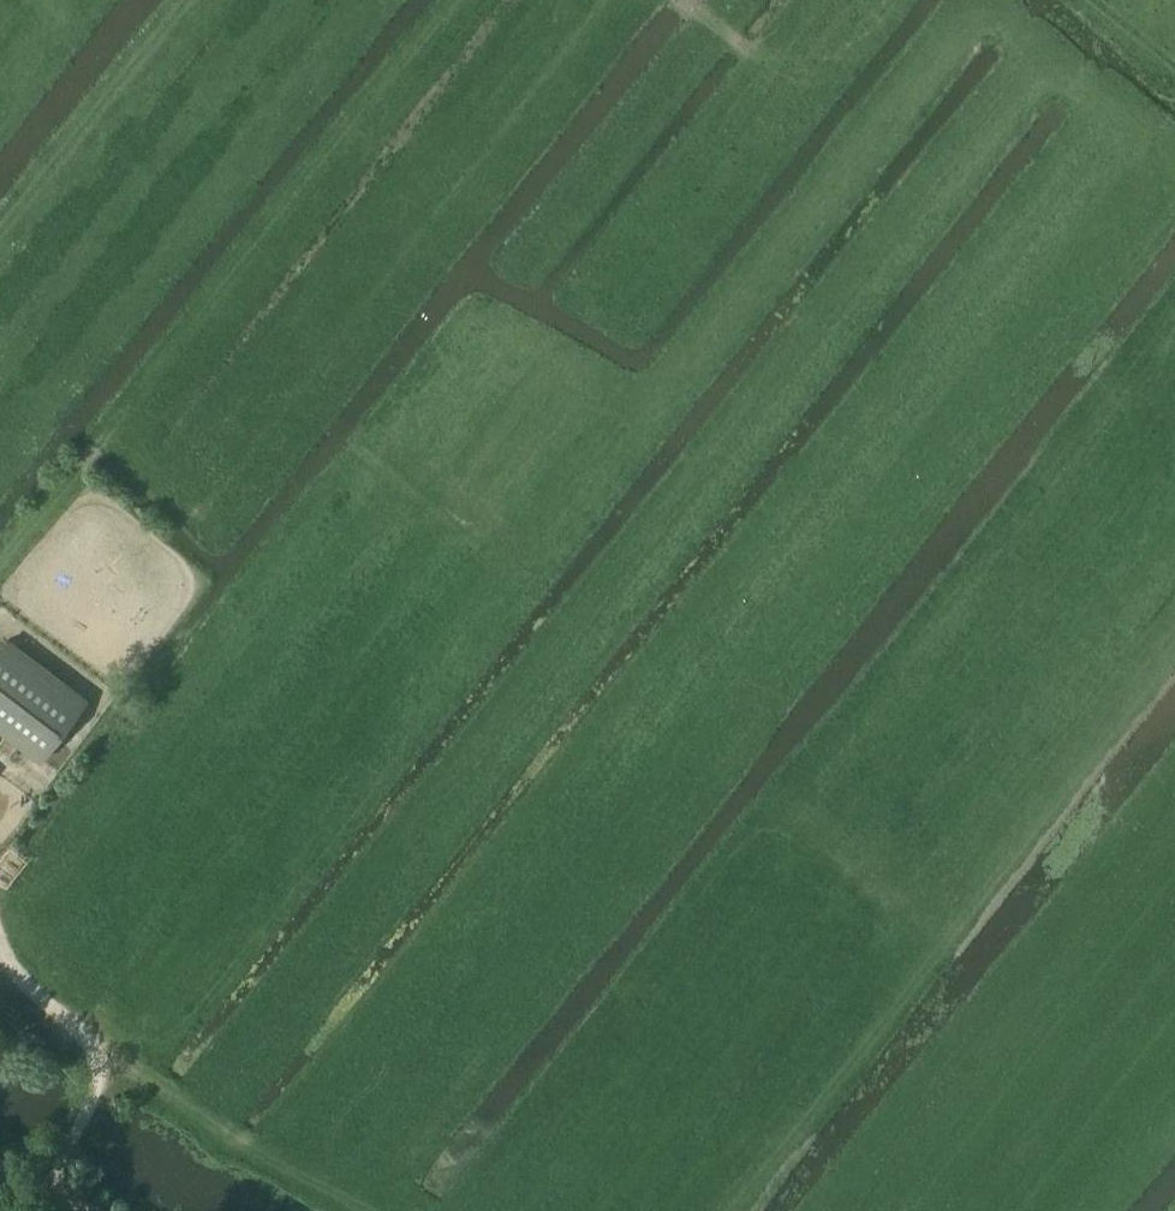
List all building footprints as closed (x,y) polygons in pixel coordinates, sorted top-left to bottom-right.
[(85,704),(6,642),(0,650),(0,729),(40,760),(85,704)]
